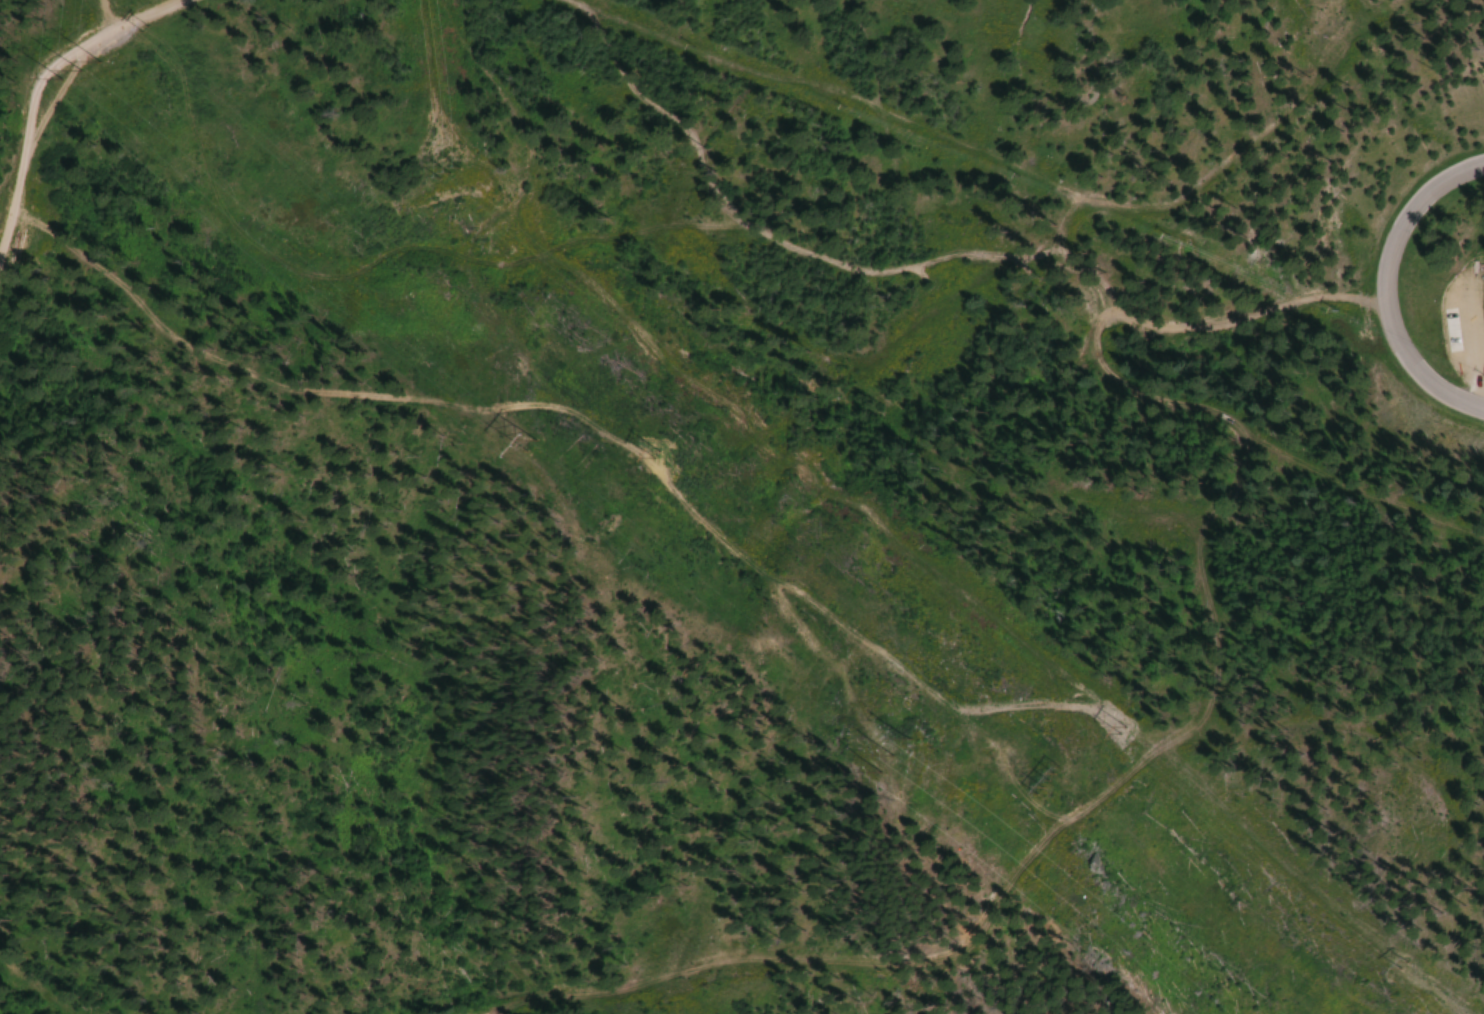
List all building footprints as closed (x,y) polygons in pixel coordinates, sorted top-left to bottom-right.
[(0,505),(0,524),(9,513),(0,505)]
